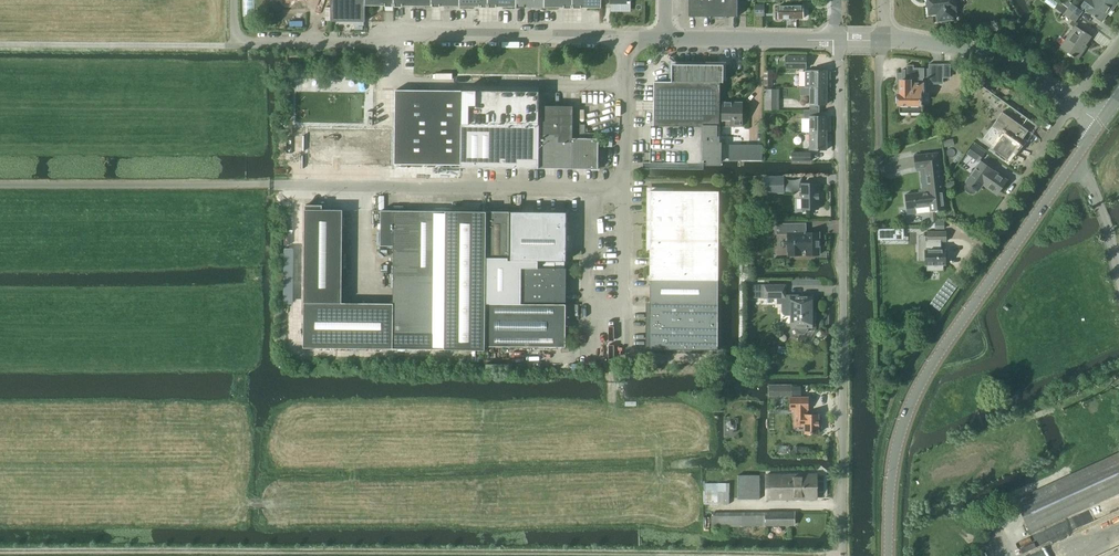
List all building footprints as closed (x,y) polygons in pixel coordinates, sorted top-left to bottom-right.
[(331,22),(365,22),(365,6),(394,6),(394,0),(331,0),(331,22)] [(572,8),(581,8),(587,8),(601,8),(601,0),(573,0),(572,8)] [(689,17),(714,17),(719,17),(724,17),(737,17),(737,0),(689,0),(689,17)] [(957,11),(955,0),(927,0),(928,2),(926,2),(927,7),(928,7),(929,14),(937,13),(938,21),(956,19),(955,11),(957,11)] [(1066,0),(1061,0),(1059,3),(1068,9),(1071,4),(1066,0)] [(1093,0),(1092,0),(1085,0),(1081,6),(1086,9),(1086,10),(1094,16),(1093,16),(1101,22),(1111,9),(1112,10),(1118,1),(1117,0),(1093,0)] [(1068,9),(1059,3),(1055,8),(1064,15),(1068,9)] [(755,15),(764,15),(764,4),(755,4),(755,15)] [(1078,16),(1082,11),(1071,4),(1068,9),(1078,16)] [(779,19),(803,18),(803,5),(779,6),(779,11),(776,11),(776,17),(779,17),(779,19)] [(1074,22),(1078,16),(1068,9),(1064,15),(1074,22)] [(1083,31),(1075,26),(1060,47),(1078,60),(1084,51),(1082,49),(1091,36),(1083,31)] [(807,68),(807,56),(787,56),(787,68),(807,68)] [(654,124),(654,126),(675,126),(675,153),(664,153),(664,163),(723,164),(723,161),(723,142),(721,142),(719,142),(720,127),(720,123),(720,122),(720,102),(720,83),(721,83),(724,83),(724,81),(724,68),(719,64),(719,63),(710,63),(677,63),(672,67),(672,68),(672,81),(654,80),(654,124)] [(923,93),(923,78),(925,78),(924,77),(929,77),(929,78),(943,78),(944,65),(929,64),(929,69),(924,69),(924,68),(914,68),(914,65),(907,65),(907,69),(903,69),(903,73),(898,73),(897,84),(901,84),(901,95),(899,95),(897,97),(897,102),(899,104),(899,105),(900,105),(900,113),(923,113),(923,104),(920,104),(920,93),(923,93)] [(810,71),(805,71),(805,87),(810,87),(827,87),(828,71),(810,70),(810,71)] [(805,87),(800,87),(800,95),(810,95),(810,102),(810,104),(820,104),(827,104),(827,87),(810,87),(805,87)] [(764,89),(764,110),(779,111),(779,89),(764,89)] [(394,129),(394,165),(460,165),(461,165),(461,157),(462,124),(462,95),(461,95),(461,93),(461,91),(456,91),(452,91),(395,91),(394,129)] [(462,91),(462,95),(462,124),(506,124),(540,125),(540,106),(539,106),(539,93),(539,91),(538,91),(531,91),(508,91),(485,91),(462,91)] [(720,102),(720,122),(723,122),(723,127),(742,127),(743,125),(743,103),(722,102),(720,102)] [(540,125),(540,134),(559,134),(559,142),(573,142),(573,139),(572,139),(573,109),(573,107),(540,106),(540,125)] [(827,132),(827,115),(820,115),(820,109),(803,109),(803,119),(803,132),(810,132),(827,132)] [(1018,145),(1028,131),(1002,112),(983,139),(1009,157),(1013,152),(1017,155),(1022,148),(1018,145)] [(461,165),(461,168),(462,168),(468,168),(472,168),(483,168),(494,168),(505,168),(506,168),(517,168),(527,169),(539,169),(540,168),(540,134),(540,125),(506,124),(462,124),(461,157),(461,165)] [(306,128),(305,166),(394,167),(394,165),(394,155),(394,129),(306,128)] [(827,148),(827,132),(810,132),(810,148),(827,148)] [(540,168),(539,169),(544,169),(554,169),(576,169),(586,169),(598,169),(598,147),(598,139),(573,139),(573,142),(559,142),(559,134),(540,134),(540,168)] [(978,161),(985,152),(974,145),(967,154),(978,161)] [(811,160),(811,151),(793,151),(793,160),(811,160)] [(915,193),(905,194),(907,215),(917,214),(916,208),(929,207),(930,212),(931,217),(931,222),(937,221),(937,216),(936,211),(946,210),(943,191),(945,191),(944,184),(940,153),(915,155),(916,168),(922,167),(924,186),(924,192),(915,193)] [(975,192),(977,190),(978,191),(985,181),(999,191),(1007,180),(981,161),(966,182),(967,183),(965,186),(965,188),(966,191),(970,193),(972,193),(975,192)] [(784,193),(784,185),(783,177),(763,178),(764,193),(784,193)] [(802,210),(818,209),(818,199),(819,199),(819,194),(818,194),(818,183),(801,184),(802,210)] [(718,280),(718,192),(650,191),(650,280),(718,280)] [(305,208),(303,348),(337,348),(373,349),(393,349),(430,349),(444,350),(445,350),(446,282),(446,263),(446,256),(447,211),(446,211),(442,211),(430,211),(415,211),(407,211),(403,211),(403,209),(405,209),(404,209),(393,208),(392,208),(392,209),(393,209),(393,211),(381,211),(380,246),(393,246),(393,282),(393,304),(377,304),(356,303),(341,303),(342,258),(342,210),(322,210),(322,205),(305,205),(305,208)] [(446,282),(445,350),(474,350),(485,350),(485,321),(485,283),(486,212),(484,212),(464,212),(447,211),(446,256),(446,263),(446,282)] [(486,255),(486,258),(508,258),(509,258),(509,212),(508,212),(501,212),(487,212),(487,234),(486,255)] [(511,212),(510,236),(510,261),(533,261),(538,261),(564,261),(566,261),(566,212),(511,212)] [(819,255),(819,248),(819,233),(801,233),(801,224),(777,224),(777,234),(788,234),(788,255),(801,255),(801,252),(806,251),(806,255),(819,255)] [(904,240),(904,229),(878,229),(878,240),(904,240)] [(927,242),(926,242),(926,261),(926,265),(926,271),(943,270),(943,265),(945,265),(945,250),(941,250),(941,241),(947,241),(947,231),(927,232),(927,242)] [(486,284),(486,304),(521,304),(521,302),(548,302),(565,302),(566,302),(566,291),(566,277),(566,268),(564,268),(564,262),(564,261),(538,261),(533,261),(510,261),(508,261),(508,258),(486,258),(486,284)] [(718,303),(718,280),(650,280),(649,303),(718,303)] [(940,308),(956,287),(949,282),(933,303),(940,308)] [(764,298),(784,298),(784,285),(764,285),(764,298)] [(811,309),(811,296),(791,296),(791,327),(795,327),(795,329),(797,332),(800,333),(803,333),(806,332),(807,329),(807,327),(812,327),(812,325),(815,325),(815,309),(811,309)] [(717,350),(718,303),(649,303),(649,349),(717,350)] [(486,304),(486,347),(513,347),(541,347),(565,347),(565,305),(537,304),(521,304),(486,304)] [(769,385),(769,396),(792,396),(792,385),(769,385)] [(806,410),(808,410),(808,398),(790,398),(790,410),(796,410),(796,424),(805,424),(805,434),(818,434),(818,431),(820,430),(820,427),(818,425),(818,415),(806,415),(806,410)] [(1118,492),(1118,453),(1016,500),(1031,533),(1118,492)] [(737,499),(760,499),(760,475),(737,475),(737,499)] [(765,499),(816,499),(815,475),(765,475),(765,499)] [(706,504),(718,504),(729,504),(729,483),(718,483),(718,484),(705,484),(706,504)] [(765,525),(794,525),(793,512),(765,512),(765,525)]
